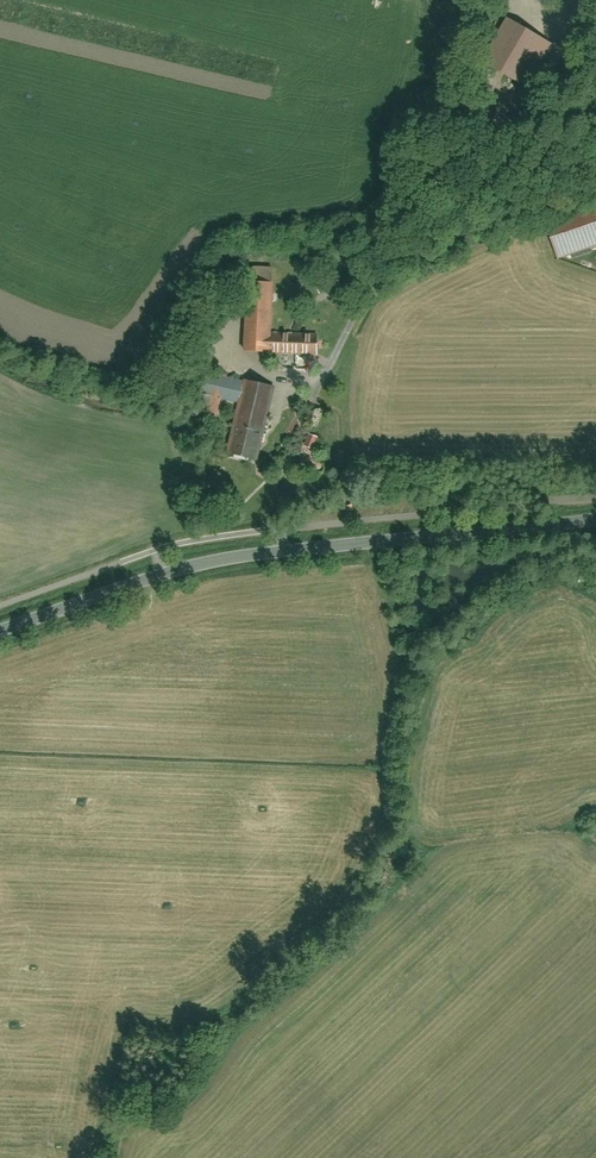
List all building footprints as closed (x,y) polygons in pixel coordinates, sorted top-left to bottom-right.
[(505,75),(538,91),(559,50),(493,17),(483,37),(516,53),(505,75)] [(558,260),(595,246),(595,210),(547,227),(558,260)] [(245,355),(323,356),(323,330),(275,330),(275,274),(246,273),(245,355)] [(259,463),(275,385),(212,372),(208,395),(236,400),(225,456),(259,463)] [(304,434),(302,448),(316,450),(318,436),(304,434)]
